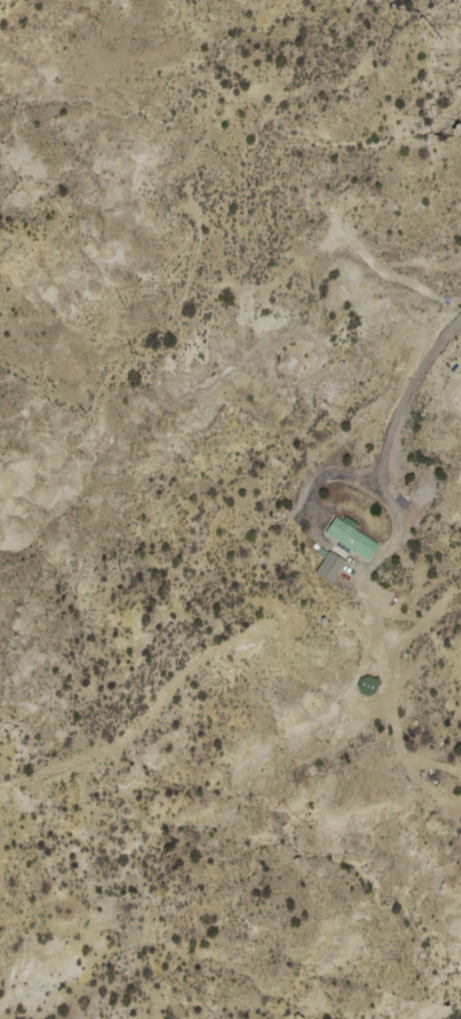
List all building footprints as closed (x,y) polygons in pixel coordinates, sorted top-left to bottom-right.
[(326,532),(370,560),(376,551),(362,542),(365,536),(335,517),(326,532)] [(333,583),(346,561),(329,551),(316,573),(333,583)]
